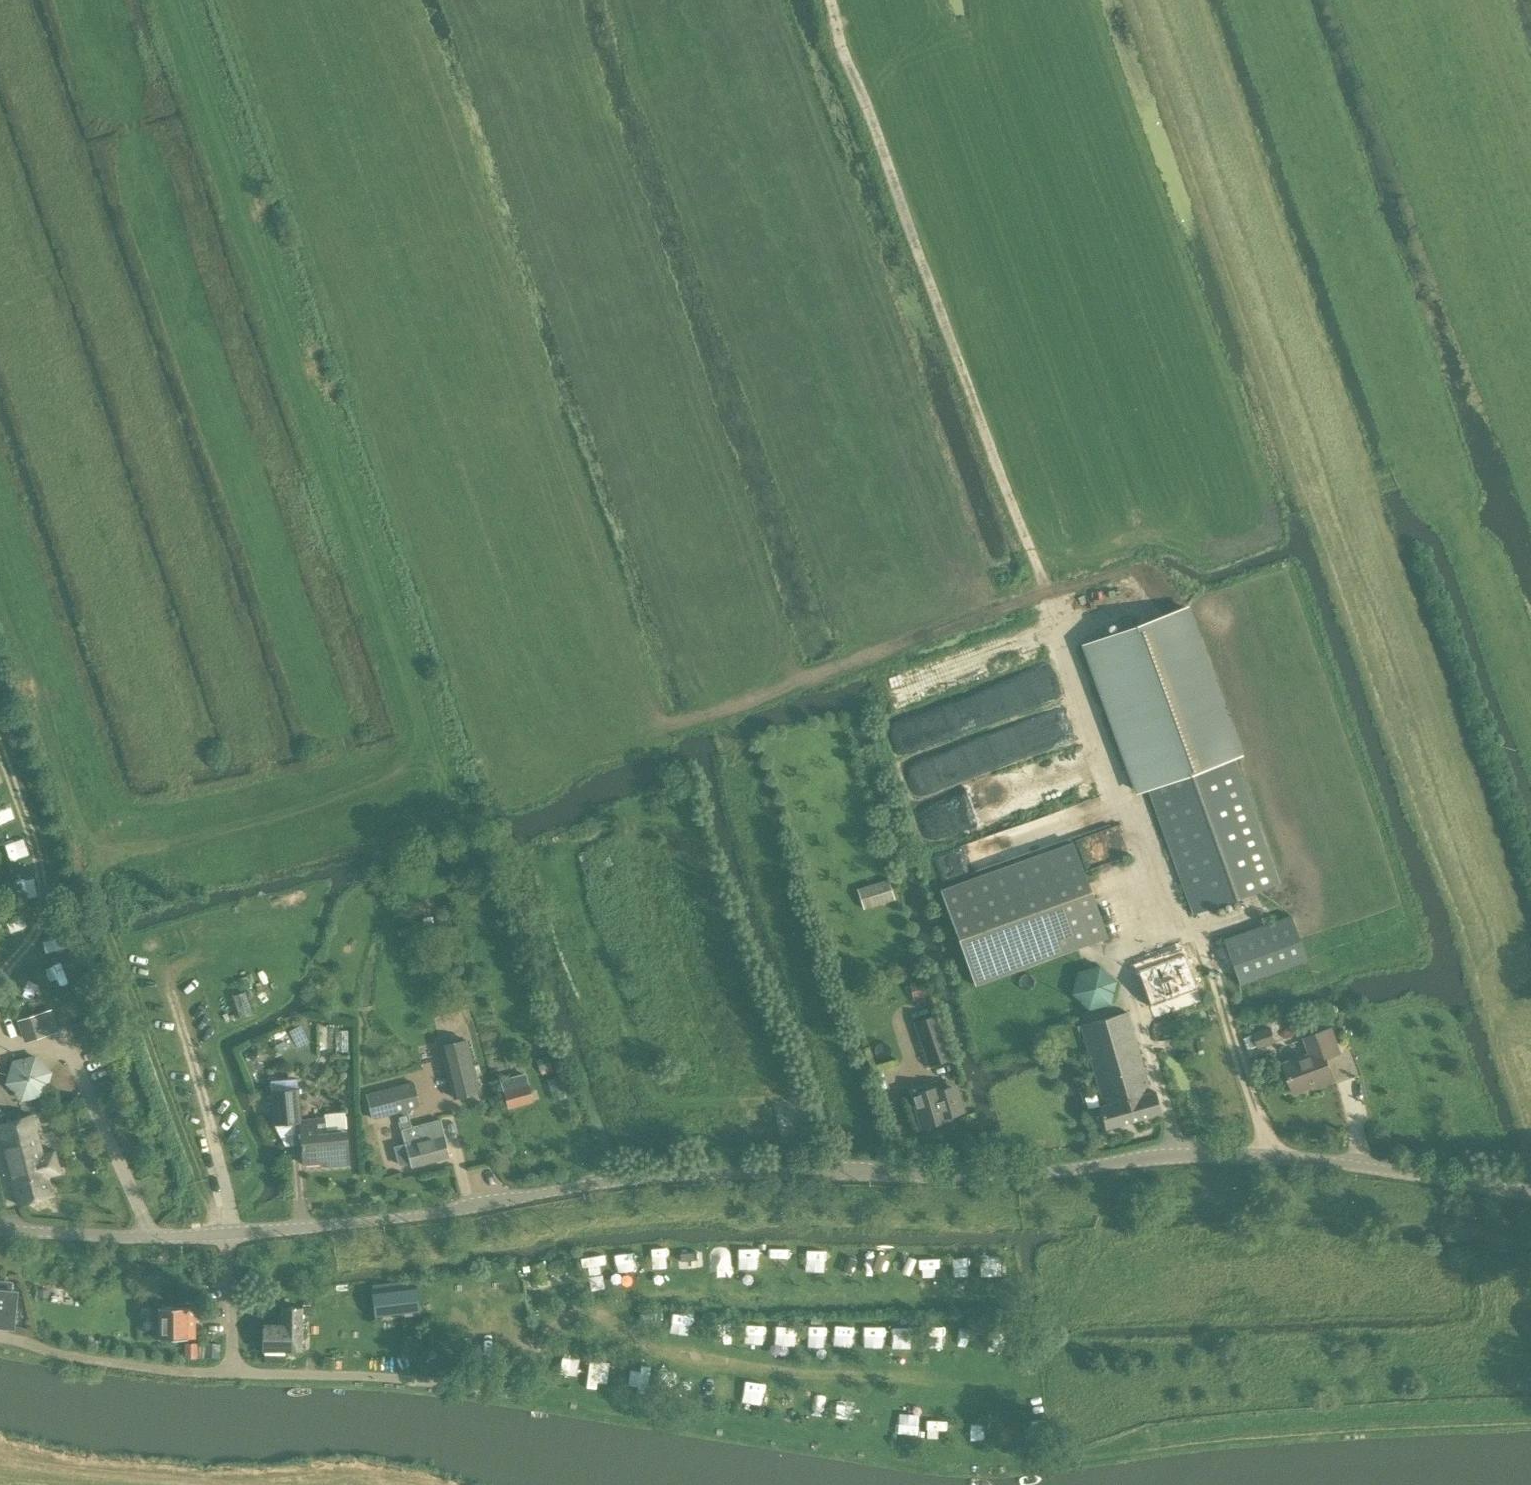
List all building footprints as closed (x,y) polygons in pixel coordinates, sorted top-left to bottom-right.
[(1243,755),(1188,605),(1080,644),(1135,793),(1147,789),(1193,914),(1279,883),(1235,757),(1243,755)] [(1106,937),(1071,844),(940,892),(975,986),(1106,937)] [(894,898),(888,879),(857,889),(863,908),(894,898)] [(1306,960),(1290,914),(1222,938),(1239,984),(1306,960)] [(1099,964),(1077,970),(1071,993),(1088,1008),(1110,1003),(1116,980),(1099,964)] [(1190,965),(1143,982),(1156,1017),(1203,1000),(1190,965)] [(49,1010),(38,1014),(20,1019),(26,1040),(44,1034),(56,1030),(49,1010)] [(1128,1011),(1080,1024),(1103,1104),(1098,1106),(1105,1129),(1161,1113),(1153,1090),(1150,1091),(1128,1011)] [(949,1058),(935,1016),(915,1022),(929,1065),(949,1058)] [(1284,1062),(1295,1091),(1334,1076),(1326,1056),(1340,1051),(1330,1026),(1304,1036),(1310,1052),(1284,1062)] [(479,1092),(466,1040),(441,1046),(454,1098),(479,1092)] [(12,1059),(4,1082),(21,1101),(45,1095),(51,1072),(35,1054),(12,1059)] [(533,1102),(525,1073),(499,1080),(507,1109),(533,1102)] [(440,1119),(420,1124),(411,1126),(407,1110),(420,1107),(413,1081),(365,1093),(372,1119),(399,1112),(403,1129),(401,1129),(404,1143),(394,1146),(399,1164),(409,1162),(411,1167),(449,1157),(440,1119)] [(922,1085),(924,1091),(912,1094),(921,1127),(947,1120),(946,1117),(963,1112),(957,1090),(940,1095),(937,1087),(935,1082),(922,1085)] [(344,1131),(324,1133),(323,1118),(300,1120),(297,1090),(271,1092),(273,1123),(300,1121),(303,1163),(327,1161),(327,1165),(347,1164),(344,1131)] [(53,1193),(48,1176),(61,1173),(55,1149),(41,1152),(32,1115),(0,1124),(0,1137),(18,1203),(53,1193)] [(9,1290),(10,1283),(0,1282),(0,1324),(12,1325),(15,1291),(9,1290)] [(376,1318),(418,1313),(415,1285),(372,1290),(376,1318)] [(195,1306),(185,1306),(159,1306),(160,1338),(195,1338),(195,1306)] [(281,1323),(262,1323),(262,1350),(301,1351),(302,1307),(281,1307),(281,1323)] [(197,1357),(197,1342),(184,1342),(184,1357),(197,1357)]
